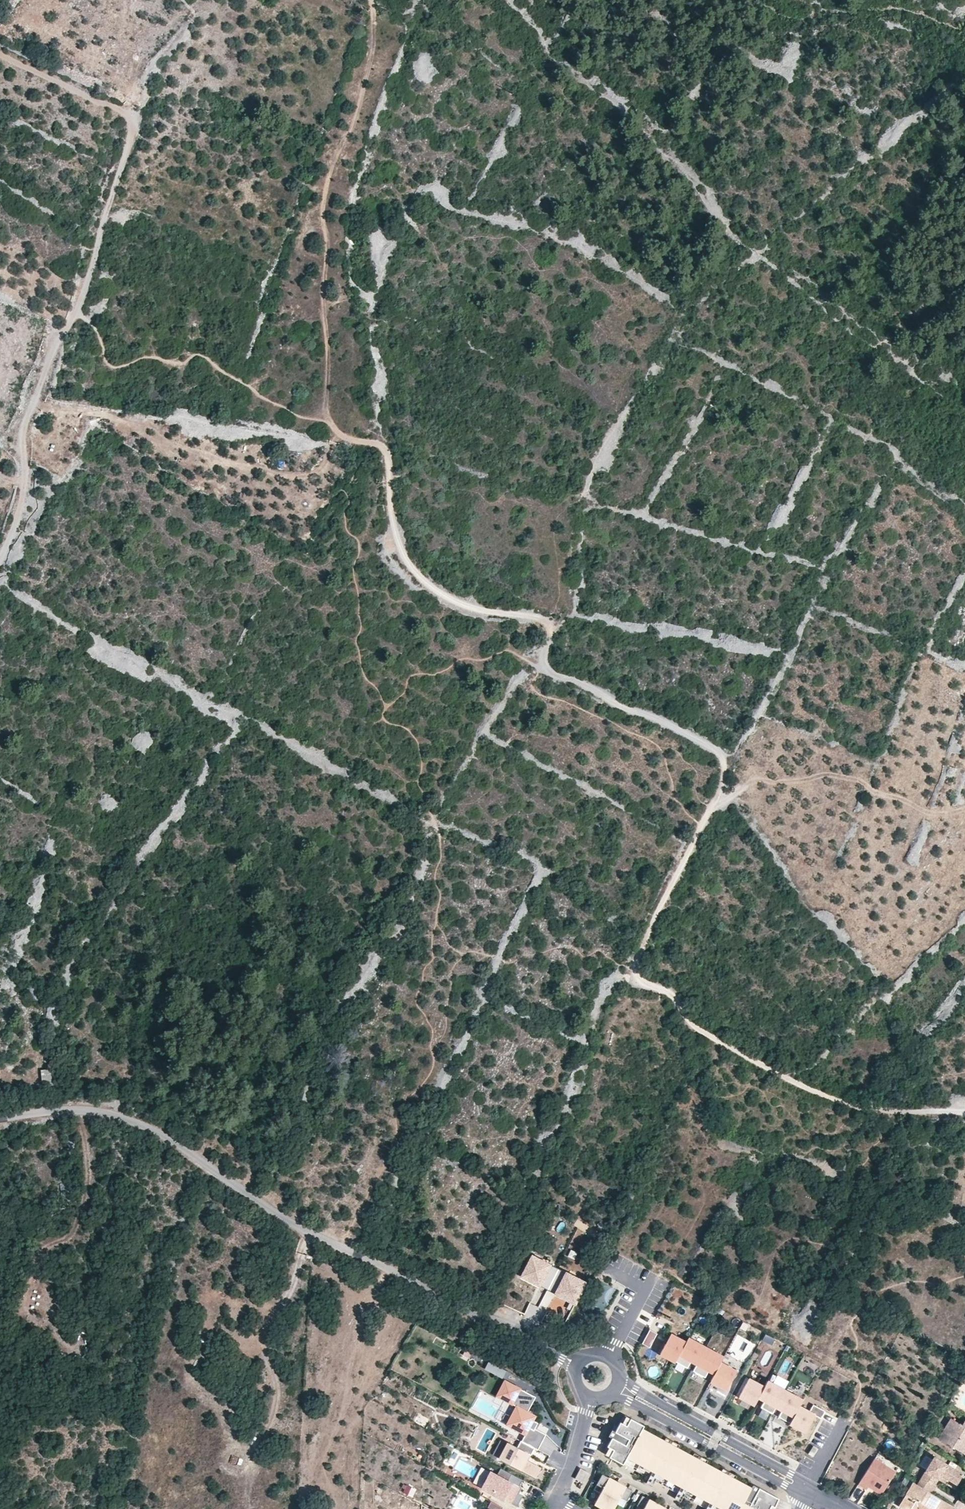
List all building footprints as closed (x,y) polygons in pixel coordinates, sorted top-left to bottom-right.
[(50,1069),(41,1071),(42,1086),(52,1085),(50,1069)] [(759,1155),(757,1154),(756,1153),(753,1153),(749,1156),(747,1161),(755,1165),(756,1163),(759,1161),(760,1159),(759,1155)] [(521,1279),(549,1294),(561,1272),(533,1256),(521,1279)] [(549,1294),(578,1309),(590,1287),(561,1272),(549,1294)] [(608,1302),(615,1290),(606,1285),(599,1297),(608,1302)] [(649,1329),(641,1343),(649,1347),(657,1333),(649,1329)] [(675,1361),(686,1342),(670,1334),(660,1353),(675,1361)] [(698,1361),(705,1347),(688,1338),(686,1342),(675,1361),(687,1368),(691,1361),(693,1358),(698,1361)] [(720,1362),(723,1357),(705,1347),(698,1361),(697,1364),(693,1371),(705,1377),(709,1370),(710,1367),(716,1370),(720,1362)] [(736,1371),(720,1362),(716,1370),(714,1373),(710,1380),(727,1389),(736,1371)] [(739,1396),(754,1404),(758,1397),(760,1394),(764,1386),(748,1378),(739,1396)] [(522,1441),(534,1447),(537,1449),(545,1433),(534,1428),(537,1422),(532,1419),(534,1416),(526,1412),(534,1396),(506,1381),(498,1395),(517,1405),(507,1424),(526,1433),(522,1441)] [(778,1403),(785,1390),(767,1381),(764,1386),(760,1394),(766,1397),(764,1400),(760,1407),(772,1413),(776,1406),(778,1403)] [(799,1406),(802,1400),(785,1390),(778,1403),(783,1406),(782,1409),(778,1417),(790,1423),(799,1406)] [(799,1406),(790,1423),(805,1432),(815,1415),(821,1418),(825,1411),(813,1404),(809,1411),(799,1406)] [(630,1418),(624,1415),(620,1422),(626,1425),(630,1418)] [(642,1429),(643,1425),(630,1418),(626,1425),(620,1422),(615,1431),(611,1438),(607,1446),(613,1449),(609,1457),(623,1464),(624,1461),(627,1456),(639,1463),(655,1472),(668,1479),(683,1487),(696,1494),(712,1503),(724,1508),(756,1508),(768,1508),(771,1505),(774,1506),(778,1498),(758,1487),(757,1491),(751,1487),(749,1491),(744,1489),(738,1486),(740,1483),(740,1482),(734,1479),(721,1471),(706,1463),(692,1456),(677,1448),(663,1440),(642,1429)] [(962,1425),(950,1418),(938,1438),(964,1454),(964,1419),(962,1425)] [(679,1445),(665,1437),(663,1440),(677,1448),(679,1445)] [(522,1441),(520,1440),(517,1447),(507,1442),(499,1458),(535,1477),(540,1468),(524,1460),(528,1453),(530,1454),(534,1447),(522,1441)] [(607,1446),(603,1453),(609,1457),(613,1449),(607,1446)] [(813,1457),(818,1450),(814,1447),(809,1455),(813,1457)] [(706,1463),(707,1460),(694,1453),(692,1456),(706,1463)] [(639,1463),(627,1456),(624,1461),(637,1468),(639,1463)] [(934,1456),(917,1484),(931,1493),(938,1480),(941,1476),(957,1485),(963,1473),(955,1468),(948,1464),(934,1456)] [(896,1472),(875,1459),(858,1484),(866,1490),(868,1487),(881,1495),(896,1472)] [(516,1506),(522,1495),(518,1493),(515,1491),(518,1486),(522,1479),(500,1467),(496,1474),(489,1471),(481,1487),(516,1506)] [(736,1475),(722,1468),(721,1471),(734,1479),(736,1475)] [(583,1483),(588,1474),(579,1469),(574,1478),(583,1483)] [(668,1479),(655,1472),(653,1476),(666,1483),(668,1479)] [(602,1508),(617,1482),(602,1473),(596,1484),(603,1487),(594,1503),(602,1508)] [(957,1485),(941,1476),(938,1480),(954,1489),(957,1485)] [(908,1489),(913,1482),(905,1477),(900,1484),(908,1489)] [(632,1490),(617,1482),(602,1508),(604,1508),(613,1508),(620,1497),(626,1500),(632,1490)] [(917,1484),(913,1482),(908,1489),(898,1506),(903,1508),(910,1508),(916,1500),(931,1508),(953,1508),(955,1507),(931,1493),(917,1484)] [(402,1485),(400,1493),(413,1497),(416,1489),(402,1485)] [(696,1494),(683,1487),(681,1491),(694,1498),(696,1494)] [(642,1495),(636,1506),(642,1508),(654,1508),(657,1503),(642,1495)] [(916,1500),(910,1508),(931,1508),(916,1500)]
